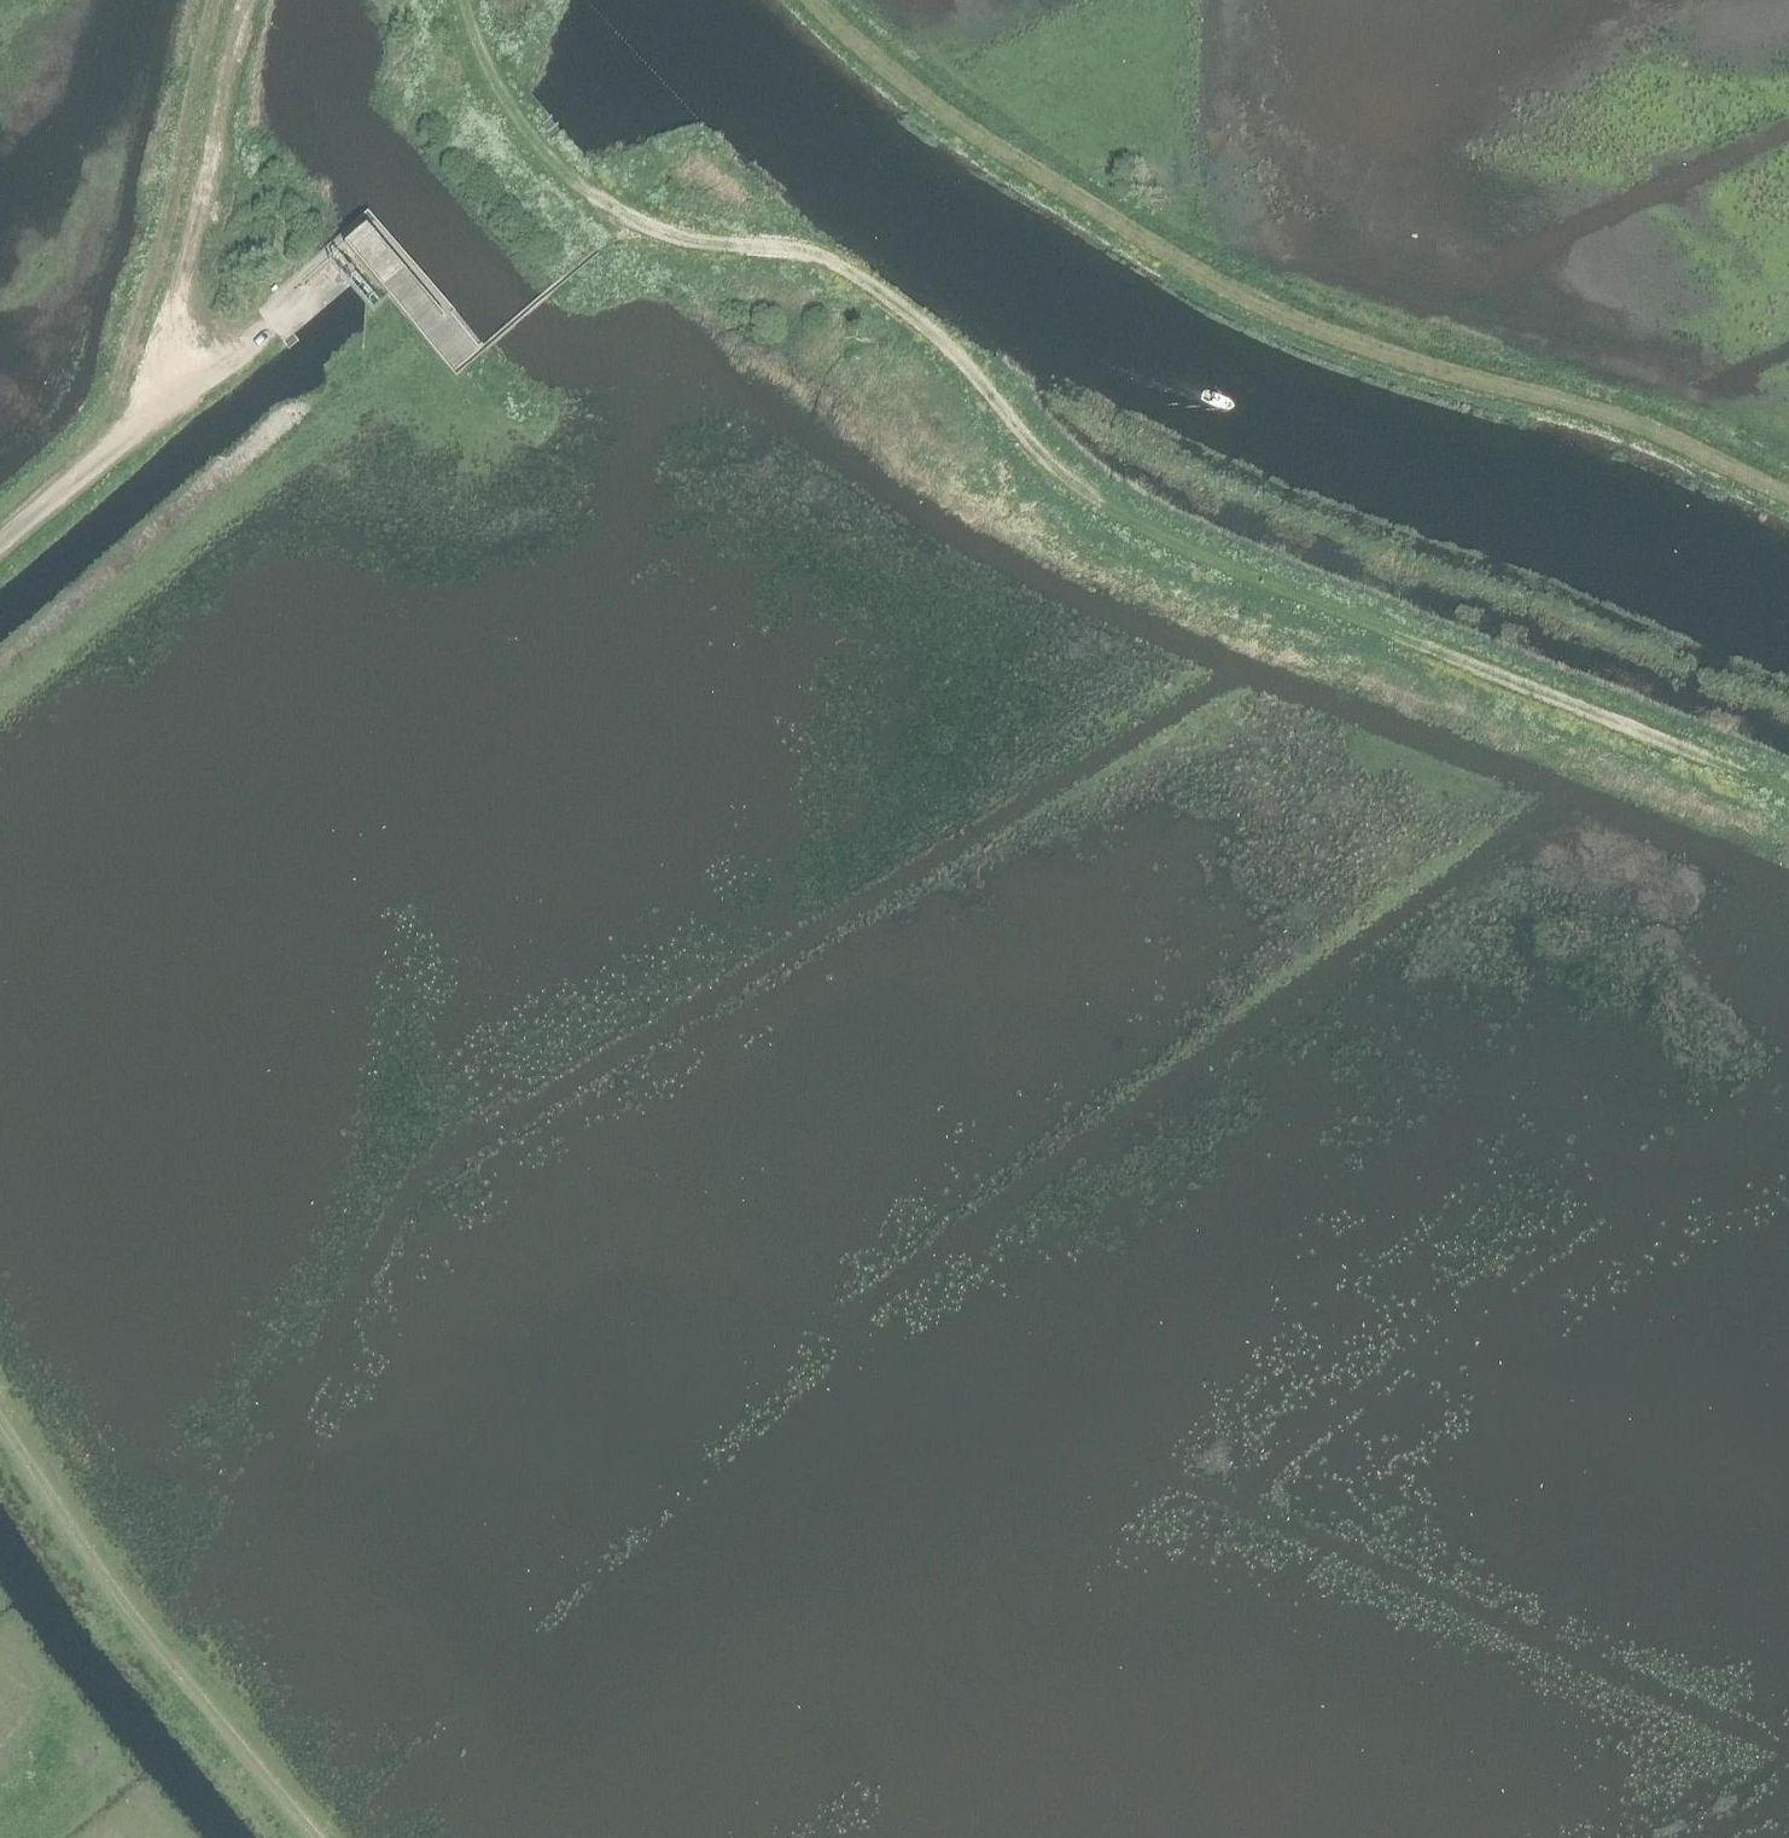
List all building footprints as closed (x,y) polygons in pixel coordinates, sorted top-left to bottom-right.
[(405,266),(369,225),(345,246),(366,271),(380,288),(405,266)]
